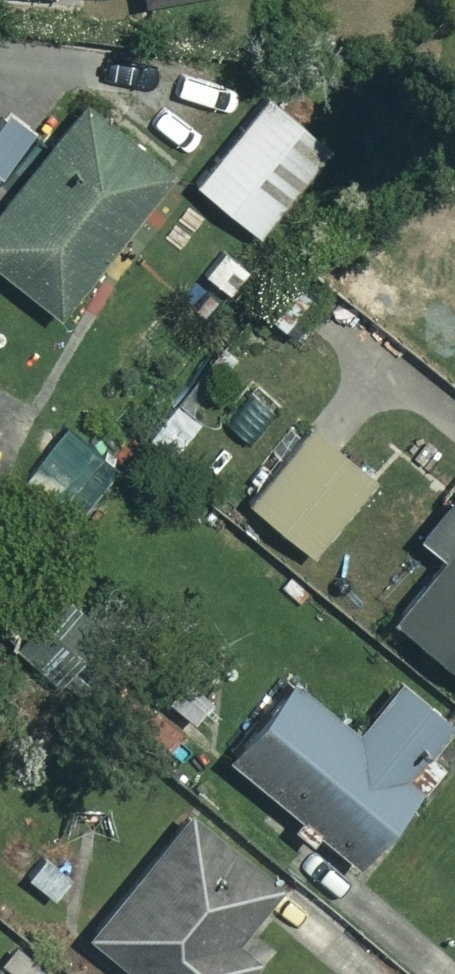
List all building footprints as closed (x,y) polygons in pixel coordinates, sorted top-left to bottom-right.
[(329,144),(268,91),(194,177),(255,230),(329,144)] [(60,310),(119,231),(142,248),(193,179),(76,93),(0,196),(0,265),(60,310)] [(320,293),(284,270),(258,308),(294,332),(320,293)] [(111,473),(44,418),(0,470),(67,526),(111,473)] [(374,477),(313,423),(248,495),(309,549),(374,477)] [(451,492),(426,472),(393,512),(445,555),(396,615),(454,664),(454,487),(451,492)] [(424,777),(402,758),(441,713),(397,675),(353,726),(290,672),(224,748),(353,860),(424,777)] [(182,725),(141,694),(120,723),(161,753),(182,725)] [(184,806),(85,927),(142,973),(246,973),(261,956),(239,938),(282,886),(184,806)] [(4,925),(0,930),(0,973),(67,973),(4,925)]
